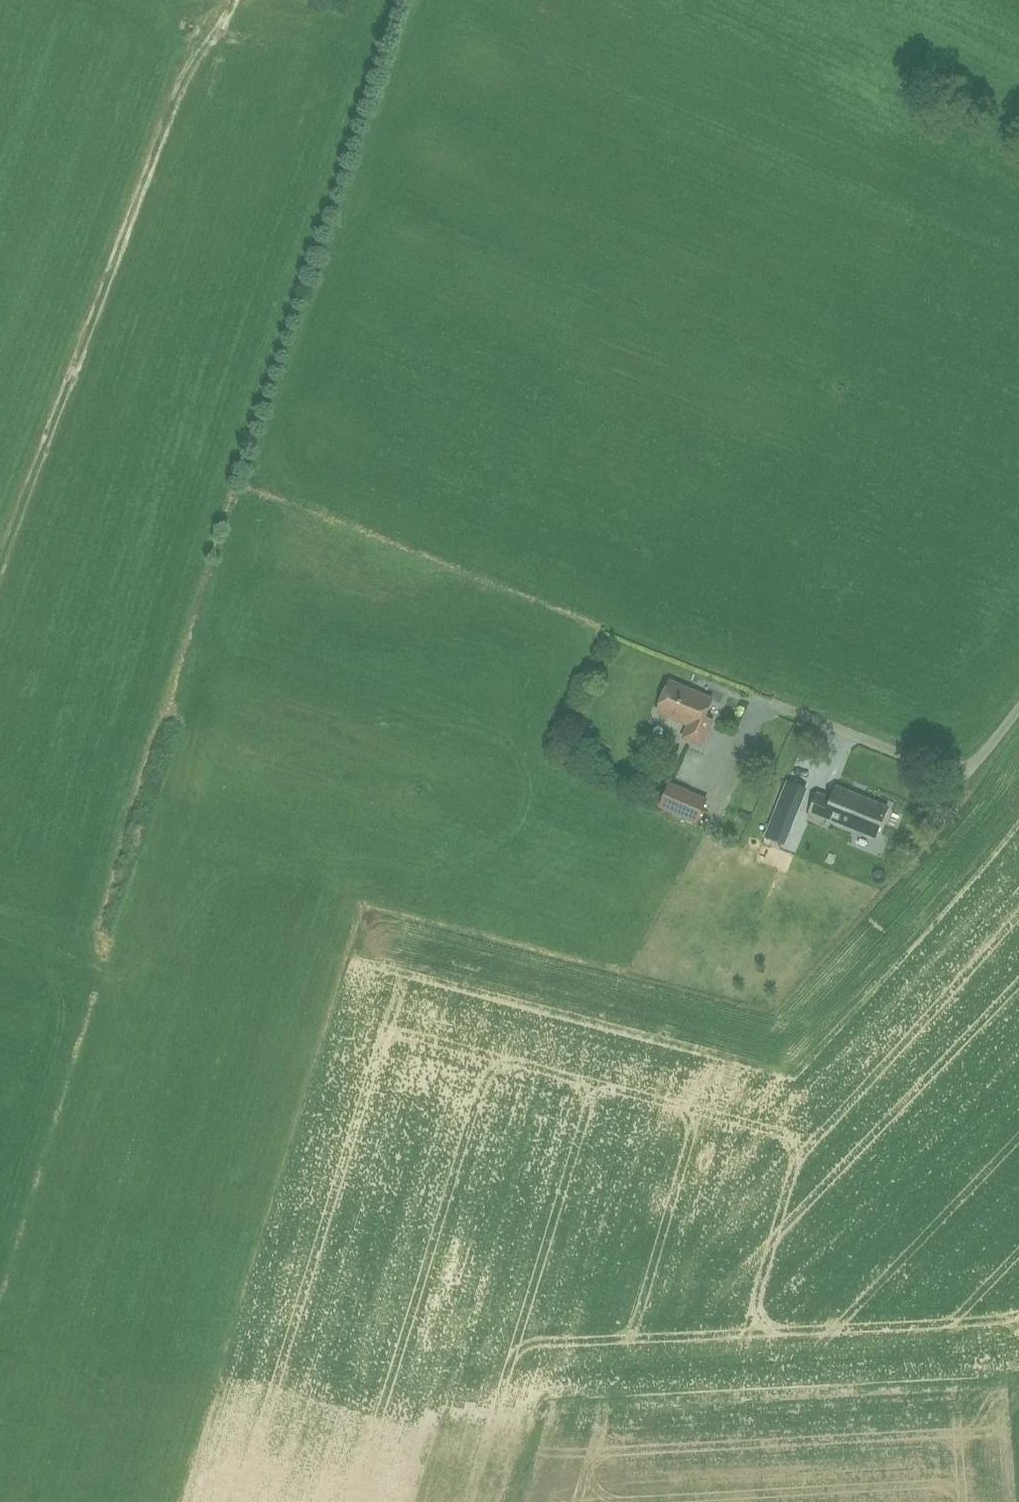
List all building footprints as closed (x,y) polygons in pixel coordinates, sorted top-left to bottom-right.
[(713,696),(671,678),(660,703),(673,709),(671,714),(689,722),(684,734),(704,743),(715,717),(705,713),(713,696)] [(788,780),(781,797),(800,804),(807,787),(788,780)] [(709,800),(670,783),(661,804),(700,821),(709,800)] [(888,806),(837,785),(832,798),(817,792),(808,814),(823,820),(825,816),(876,836),(888,806)] [(766,836),(784,843),(791,826),(772,819),(766,836)]
